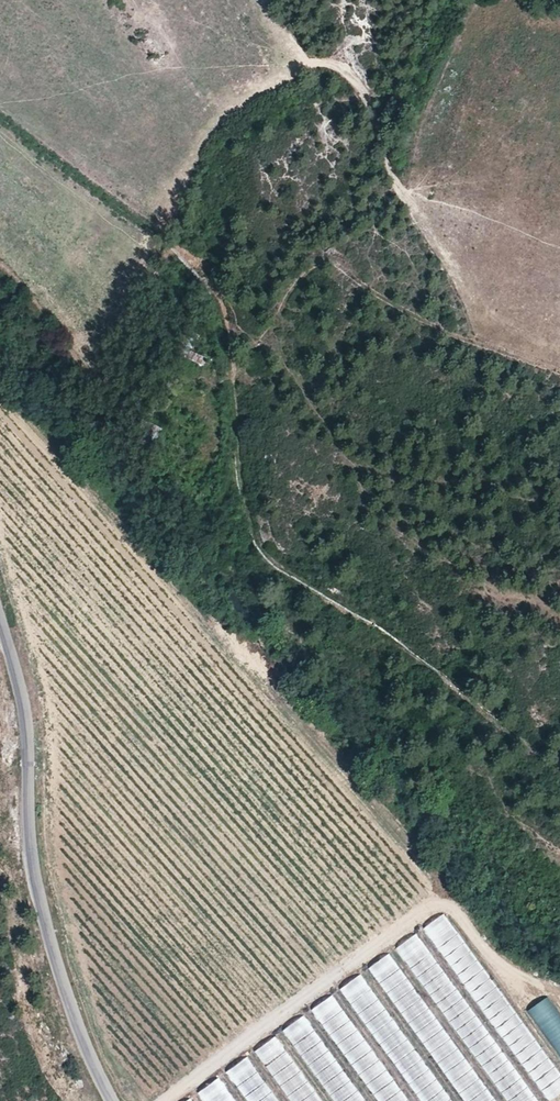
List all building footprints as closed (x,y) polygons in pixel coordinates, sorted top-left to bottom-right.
[(203,366),(206,357),(193,352),(190,361),(203,366)] [(501,1100),(536,1100),(528,1088),(520,1094),(517,1088),(520,1086),(421,932),(400,945),(501,1100)] [(440,948),(545,1100),(552,1100),(559,1095),(559,1078),(546,1058),(531,1068),(517,1048),(532,1038),(460,934),(440,948)] [(392,953),(371,967),(462,1100),(493,1100),(392,953)] [(361,974),(367,986),(375,982),(370,970),(361,974)] [(363,974),(342,988),(419,1100),(450,1100),(363,974)] [(377,1100),(408,1100),(334,994),(313,1008),(377,1100)] [(559,1060),(559,1012),(550,997),(529,1011),(559,1060)] [(305,1014),(283,1030),(333,1100),(366,1100),(305,1014)] [(257,1050),(291,1100),(321,1100),(284,1047),(284,1044),(278,1036),(257,1050)] [(253,1100),(277,1100),(250,1057),(232,1068),(253,1100)] [(188,1100),(235,1100),(220,1079),(188,1100)]
